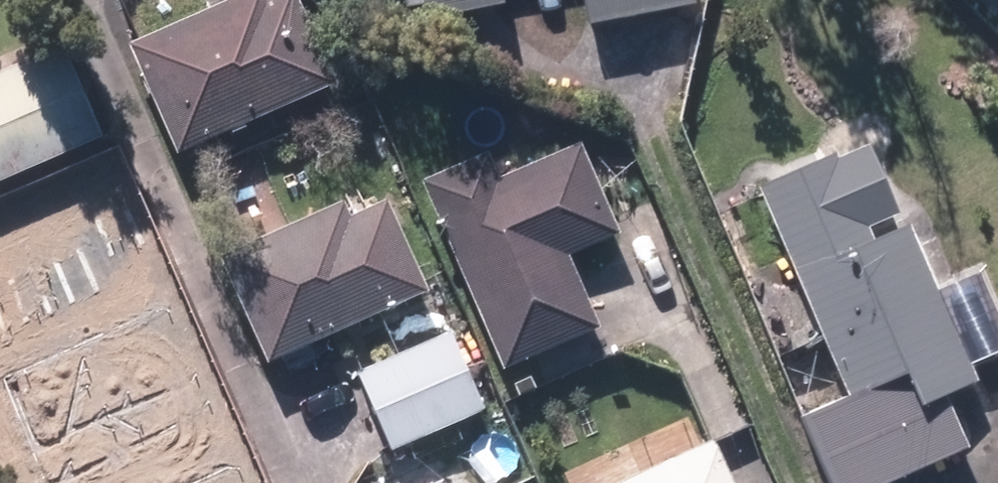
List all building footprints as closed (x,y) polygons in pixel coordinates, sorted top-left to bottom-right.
[(183,149),(343,83),(308,0),(227,0),(136,38),(183,149)] [(413,6),(430,3),(433,16),(511,0),(412,0),(413,6)] [(596,22),(701,0),(591,0),(596,22)] [(0,74),(0,162),(79,132),(50,55),(0,74)] [(762,183),(854,393),(807,414),(836,482),(911,482),(993,448),(965,385),(986,376),(917,218),(878,235),(874,225),(910,209),(877,133),(762,183)] [(493,148),(427,176),(509,365),(605,324),(574,253),(626,231),(587,140),(505,176),(493,148)] [(229,252),(278,361),(438,290),(395,195),(358,211),(352,197),(229,252)] [(399,448),(493,406),(457,327),(364,369),(399,448)] [(615,482),(741,482),(720,436),(615,482)]
